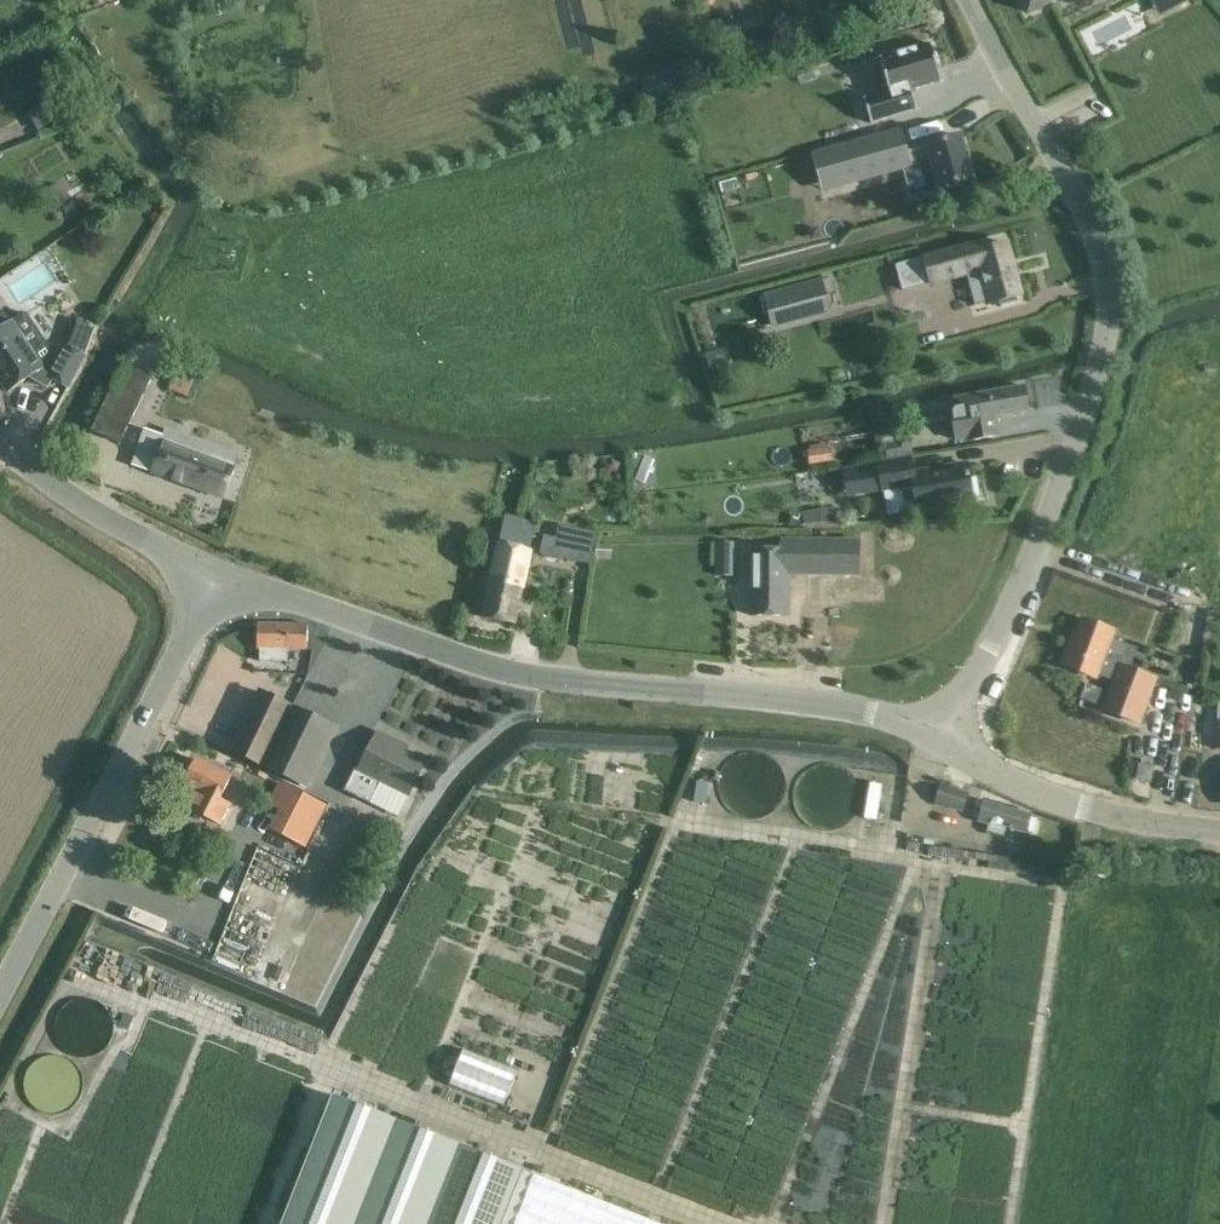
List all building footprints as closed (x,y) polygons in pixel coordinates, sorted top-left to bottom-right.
[(1025,18),(1058,1),(1057,0),(1016,0),(1025,18)] [(888,91),(863,99),(871,124),(917,111),(911,91),(941,82),(930,43),(879,58),(888,91)] [(910,166),(923,162),(931,191),(945,187),(972,179),(960,137),(906,152),(900,131),(829,151),(841,193),(912,173),(910,166)] [(747,221),(729,226),(732,237),(750,232),(747,221)] [(931,284),(944,280),(966,274),(974,305),(992,301),(993,302),(1020,295),(1007,244),(980,251),(977,243),(924,258),(931,284)] [(758,294),(771,331),(831,310),(817,273),(758,294)] [(0,313),(0,326),(2,329),(11,323),(3,311),(0,313)] [(0,331),(0,380),(7,391),(27,378),(48,389),(53,379),(67,387),(84,358),(86,354),(85,354),(95,329),(78,320),(68,345),(59,362),(55,357),(43,339),(25,313),(11,323),(0,331)] [(181,359),(168,389),(187,397),(200,365),(181,359)] [(124,364),(91,430),(118,443),(151,378),(124,364)] [(954,410),(951,410),(956,440),(968,438),(969,441),(998,436),(995,417),(1029,411),(1024,387),(952,399),(954,410)] [(143,430),(131,464),(151,472),(223,498),(232,476),(235,467),(239,455),(202,442),(166,429),(163,437),(143,430)] [(892,433),(894,445),(885,447),(887,460),(911,455),(906,431),(892,433)] [(807,452),(803,453),(804,463),(809,462),(809,465),(832,462),(830,448),(827,448),(827,444),(809,446),(809,450),(807,450),(807,452)] [(860,468),(842,471),(846,496),(883,490),(901,487),(903,504),(916,502),(918,512),(973,503),(966,464),(913,474),(910,459),(879,465),(860,468)] [(792,515),(789,527),(836,524),(834,508),(792,515)] [(497,546),(490,578),(512,582),(510,589),(521,591),(530,551),(529,551),(535,522),(521,519),(505,516),(499,545),(498,544),(497,546)] [(543,535),(539,554),(573,561),(580,530),(558,525),(556,538),(543,535)] [(751,591),(751,616),(769,616),(788,616),(788,592),(788,572),(855,573),(855,541),(781,541),(781,551),(751,552),(751,591)] [(716,543),(716,573),(733,573),(733,543),(716,543)] [(596,544),(595,557),(611,558),(612,545),(596,544)] [(514,624),(519,601),(521,591),(510,589),(512,582),(490,578),(482,617),(514,624)] [(1070,640),(1060,665),(1096,678),(1097,675),(1114,681),(1103,710),(1139,724),(1156,680),(1130,670),(1137,649),(1124,644),(1111,639),(1113,632),(1104,628),(1082,620),(1074,642),(1070,640)] [(259,661),(276,661),(287,661),(287,649),(307,649),(307,625),(257,624),(257,649),(259,649),(259,661)] [(259,692),(231,751),(264,767),(291,707),(259,692)] [(307,787),(335,728),(291,707),(264,767),(307,787)] [(354,768),(344,789),(370,802),(380,781),(408,795),(425,761),(398,748),(401,743),(378,732),(359,770),(354,768)] [(206,817),(220,825),(230,805),(219,800),(231,777),(196,760),(184,784),(198,791),(189,809),(193,811),(194,816),(201,820),(201,819),(206,817)] [(1139,765),(1136,779),(1150,782),(1153,768),(1152,768),(1153,762),(1141,760),(1140,765),(1139,765)] [(697,782),(694,802),(706,804),(710,784),(708,783),(697,782)] [(940,785),(935,799),(964,809),(968,794),(940,785)] [(295,791),(276,831),(305,845),(324,805),(295,791)] [(1031,816),(978,800),(973,818),(978,819),(977,821),(988,824),(986,831),(1002,835),(1004,827),(1027,833),(1027,830),(1033,832),(1036,820),(1031,819),(1031,816)] [(900,830),(898,840),(908,842),(910,832),(900,830)] [(463,1050),(449,1086),(503,1107),(517,1072),(463,1050)] [(535,1175),(332,1095),(281,1223),(658,1223),(535,1175)]
